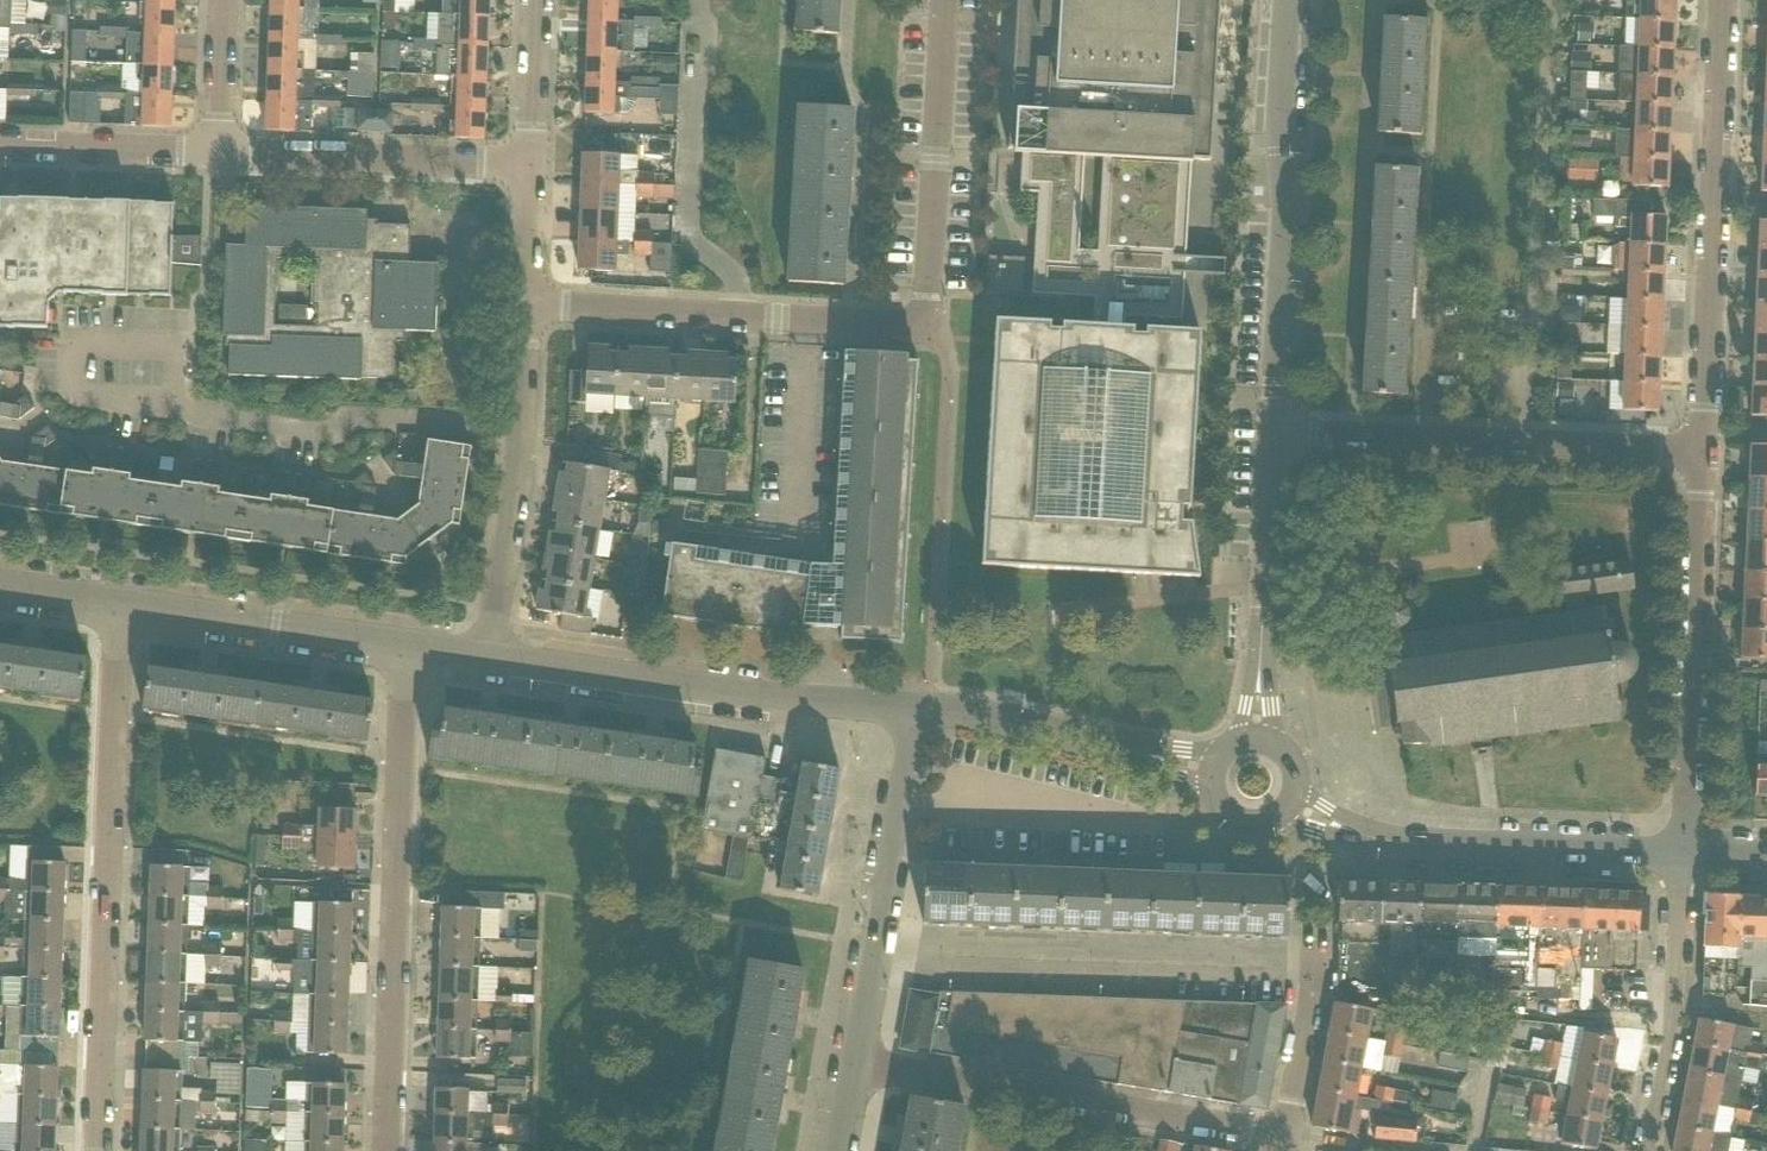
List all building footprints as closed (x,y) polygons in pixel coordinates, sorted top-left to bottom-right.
[(10,29),(11,29),(11,24),(12,0),(0,0),(0,28),(10,29)] [(67,1),(52,0),(50,0),(49,15),(66,16),(67,1)] [(305,0),(271,0),(271,8),(305,9),(305,0)] [(381,3),(383,3),(383,12),(395,13),(395,0),(380,0),(381,3)] [(414,11),(415,0),(397,0),(397,10),(414,11)] [(454,15),(489,16),(490,0),(444,0),(443,14),(454,15)] [(625,0),(590,0),(589,20),(619,21),(619,7),(625,7),(625,0)] [(801,32),(837,34),(839,0),(803,0),(801,32)] [(1220,0),(1032,0),(1030,31),(1023,150),(1032,150),(1031,159),(1023,159),(1021,192),(1039,193),(1035,252),(1034,276),(1033,294),(1096,297),(1094,326),(1062,324),(1062,330),(1062,331),(1134,335),(1134,328),(1124,327),(1125,316),(1182,320),(1183,307),(1172,307),(1174,284),(1175,260),(1181,159),(1211,161),(1218,42),(1220,0)] [(1674,21),(1675,0),(1627,0),(1626,19),(1640,19),(1674,21)] [(141,3),(141,4),(128,3),(127,28),(115,28),(115,37),(129,38),(129,33),(174,35),(176,5),(141,3)] [(269,39),(318,41),(318,35),(318,10),(305,9),(271,8),(269,39)] [(396,30),(397,14),(385,14),(384,29),(396,30)] [(489,16),(454,15),(453,46),(488,47),(489,16)] [(649,28),(650,18),(635,17),(634,21),(635,21),(635,27),(649,28)] [(663,29),(663,18),(650,18),(649,28),(663,29)] [(1674,21),(1640,19),(1639,40),(1639,47),(1673,48),(1674,21)] [(634,53),(635,27),(635,21),(634,21),(619,21),(589,20),(588,51),(623,52),(634,53)] [(1385,20),(1379,133),(1413,135),(1415,98),(1419,98),(1422,59),(1417,59),(1420,22),(1385,20)] [(25,24),(11,24),(11,29),(10,29),(10,33),(25,34),(25,24)] [(25,24),(25,34),(38,35),(39,25),(25,24)] [(1594,40),(1594,24),(1578,24),(1578,43),(1590,44),(1590,40),(1594,40)] [(101,37),(115,37),(115,28),(101,27),(101,37)] [(74,31),(72,62),(86,62),(87,31),(74,31)] [(139,64),(173,66),(174,35),(129,33),(129,38),(128,64),(139,64)] [(330,36),(318,35),(318,41),(317,46),(330,46),(330,36)] [(343,37),(330,36),(330,46),(343,46),(343,42),(343,37)] [(317,71),(317,46),(318,41),(269,39),(268,70),(317,71)] [(428,49),(429,40),(414,39),(414,49),(428,49)] [(429,40),(428,49),(442,50),(443,40),(429,40)] [(383,42),(381,67),(389,68),(399,68),(401,43),(383,42)] [(488,47),(453,46),(452,76),(487,78),(488,47)] [(1673,48),(1639,47),(1625,46),(1620,46),(1618,73),(1620,73),(1620,74),(1672,76),(1673,48)] [(622,68),(623,52),(588,51),(586,82),(616,83),(617,68),(622,68)] [(351,73),(374,74),(374,73),(375,73),(375,54),(352,54),(351,72),(351,73)] [(1573,54),(1572,71),(1586,72),(1587,55),(1573,54)] [(657,72),(676,73),(677,58),(658,57),(657,72)] [(139,64),(138,80),(144,81),(144,95),(172,96),(173,66),(139,64)] [(313,96),(315,96),(316,79),(348,80),(348,96),(373,97),(374,74),(351,73),(351,72),(349,72),(349,73),(317,71),(268,70),(267,100),(313,101),(313,96)] [(1592,72),(1586,72),(1572,71),(1571,89),(1592,90),(1592,72)] [(1619,102),(1637,103),(1670,104),(1672,76),(1620,74),(1619,88),(1619,102)] [(486,109),(487,78),(452,76),(452,93),(457,93),(457,108),(486,109)] [(632,83),(631,88),(646,89),(646,79),(632,79),(632,83)] [(646,79),(646,89),(660,89),(660,80),(646,79)] [(632,99),(631,88),(632,83),(616,83),(586,82),(585,113),(620,114),(620,112),(627,113),(634,107),(633,99),(632,99)] [(7,96),(22,97),(23,86),(8,85),(7,90),(7,96)] [(37,87),(23,86),(22,97),(37,97),(37,87)] [(113,99),(113,88),(98,88),(98,94),(98,99),(113,99)] [(113,88),(113,99),(126,99),(126,94),(127,88),(113,88)] [(70,124),(85,124),(86,93),(84,93),(71,93),(70,124)] [(144,95),(126,94),(126,99),(125,125),(137,126),(171,128),(172,96),(144,95)] [(300,132),(312,132),(313,107),(322,107),(322,96),(315,96),(313,96),(313,101),(267,100),(266,131),(300,132)] [(341,97),(322,96),(322,107),(340,108),(341,97)] [(426,111),(427,100),(413,99),(412,106),(412,111),(426,111)] [(441,112),(442,100),(427,100),(426,111),(441,112)] [(1637,103),(1636,113),(1635,130),(1669,132),(1670,104),(1637,103)] [(853,111),(852,110),(799,107),(798,111),(800,111),(800,109),(805,109),(804,126),(798,125),(795,178),(801,178),(800,195),(848,198),(853,111)] [(357,130),(358,109),(332,108),(331,129),(357,130)] [(486,109),(457,108),(456,121),(450,121),(450,138),(485,139),(486,109)] [(377,131),(378,112),(359,111),(358,130),(377,131)] [(382,131),(392,131),(393,132),(393,113),(383,112),(382,131)] [(1635,130),(1616,129),(1616,137),(1615,158),(1624,158),(1624,157),(1668,159),(1669,132),(1635,130)] [(1573,135),(1572,150),(1591,150),(1592,135),(1573,135)] [(637,185),(653,185),(654,173),(638,173),(638,171),(618,171),(619,155),(584,154),(583,183),(618,184),(632,185),(637,185)] [(1624,162),(1634,162),(1633,186),(1653,187),(1667,188),(1668,159),(1624,157),(1624,158),(1624,162)] [(1568,180),(1585,181),(1587,160),(1569,158),(1568,180)] [(1411,170),(1376,168),(1370,281),(1405,283),(1407,248),(1410,248),(1413,208),(1409,208),(1411,170)] [(656,185),(669,186),(670,175),(656,175),(656,185)] [(582,212),(617,213),(631,214),(632,185),(618,184),(583,183),(582,212)] [(654,199),(674,199),(675,186),(669,186),(656,185),(653,185),(637,185),(638,198),(654,199)] [(789,282),(843,285),(848,198),(800,195),(799,213),(792,213),(789,265),(795,265),(794,281),(790,281),(790,279),(789,279),(789,282)] [(111,201),(105,201),(105,202),(69,201),(69,200),(19,198),(19,199),(0,199),(0,200),(0,328),(15,328),(15,327),(48,328),(49,310),(50,310),(50,302),(59,294),(66,294),(66,292),(89,294),(102,294),(102,295),(152,297),(152,296),(171,296),(172,264),(202,266),(203,237),(173,237),(174,204),(155,204),(155,203),(111,201)] [(1665,216),(1651,216),(1651,202),(1617,200),(1616,228),(1632,229),(1631,243),(1664,245),(1665,216)] [(230,345),(229,375),(362,380),(362,378),(396,380),(397,351),(398,331),(436,333),(439,264),(410,263),(411,226),(367,224),(368,211),(247,206),(246,246),(227,245),(223,336),(235,336),(235,345),(230,345)] [(617,213),(582,212),(581,241),(616,242),(617,213)] [(673,245),(673,244),(673,233),(652,232),(652,231),(636,231),(635,243),(673,245)] [(579,270),(615,272),(615,256),(628,256),(629,242),(616,242),(581,241),(579,270)] [(650,255),(649,272),(672,272),(673,245),(635,243),(635,254),(650,255)] [(1631,244),(1619,243),(1612,248),(1611,264),(1618,270),(1630,271),(1663,273),(1664,245),(1631,243),(1631,244)] [(1766,277),(1766,249),(1760,248),(1758,276),(1766,277)] [(1562,253),(1562,254),(1561,266),(1575,267),(1576,254),(1562,253)] [(1024,293),(1025,275),(1026,258),(990,256),(987,291),(1024,293)] [(1663,273),(1630,271),(1629,299),(1662,300),(1663,273)] [(1758,276),(1757,304),(1766,305),(1766,277),(1758,276)] [(1586,278),(1562,277),(1561,292),(1586,294),(1586,278)] [(1370,281),(1363,393),(1399,395),(1401,360),(1404,360),(1407,320),(1403,320),(1405,283),(1370,281)] [(1662,300),(1629,299),(1627,327),(1661,328),(1662,300)] [(1757,304),(1756,332),(1766,333),(1766,305),(1757,304)] [(279,322),(307,322),(308,306),(280,305),(279,322)] [(1560,322),(1580,323),(1581,314),(1573,307),(1561,307),(1560,322)] [(996,320),(993,367),(982,565),(1200,578),(1192,522),(1182,522),(1182,507),(1190,508),(1201,332),(1146,329),(1146,336),(1134,335),(1062,331),(1062,330),(1050,330),(1051,323),(996,320)] [(1659,356),(1661,328),(1627,327),(1626,354),(1659,356)] [(1756,332),(1755,360),(1766,361),(1766,333),(1756,332)] [(1559,338),(1558,351),(1580,352),(1580,339),(1559,338)] [(572,371),(570,402),(587,403),(587,393),(616,395),(619,348),(589,346),(587,372),(572,371)] [(648,350),(619,348),(616,395),(615,410),(645,412),(648,350)] [(645,416),(673,418),(674,399),(677,352),(648,350),(645,412),(645,416)] [(768,631),(802,636),(804,626),(842,628),(841,639),(902,643),(903,609),(906,609),(907,605),(904,605),(908,540),(910,540),(910,536),(908,536),(912,469),(914,470),(915,466),(912,466),(916,400),(918,400),(919,397),(916,396),(918,362),(858,359),(859,353),(858,352),(847,352),(846,352),(846,358),(844,382),(845,382),(834,568),(782,561),(696,548),(672,544),(672,545),(667,544),(666,544),(664,555),(665,556),(670,557),(662,616),(696,621),(695,623),(699,624),(699,621),(764,631),(764,633),(768,634),(768,631)] [(706,353),(677,352),(674,399),(703,401),(706,353)] [(735,403),(738,355),(706,353),(703,401),(735,403)] [(1626,354),(1625,382),(1658,383),(1659,356),(1626,354)] [(1766,388),(1766,361),(1755,360),(1753,388),(1766,388)] [(1572,367),(1557,366),(1556,378),(1571,379),(1572,367)] [(1573,382),(1566,381),(1557,380),(1556,392),(1572,393),(1573,382)] [(1624,411),(1657,412),(1658,383),(1625,382),(1624,411)] [(1766,417),(1766,388),(1753,388),(1752,416),(1766,417)] [(35,409),(26,396),(13,406),(0,404),(0,418),(20,420),(35,409)] [(377,488),(365,473),(353,482),(362,495),(359,513),(309,506),(313,476),(275,471),(271,500),(220,493),(224,463),(186,458),(182,487),(131,480),(135,450),(97,445),(93,475),(42,468),(45,448),(58,439),(48,426),(33,438),(28,466),(3,462),(0,458),(0,506),(406,566),(407,558),(425,545),(404,516),(397,521),(374,517),(377,488)] [(405,463),(396,451),(383,460),(394,475),(424,480),(420,504),(413,509),(410,512),(404,516),(425,545),(431,540),(434,537),(452,525),(460,526),(472,447),(465,446),(428,440),(426,465),(405,463)] [(1751,445),(1749,479),(1766,480),(1766,445),(1751,445)] [(619,473),(621,463),(622,457),(591,451),(588,466),(563,462),(558,492),(604,500),(609,471),(619,473)] [(699,451),(698,464),(728,466),(728,453),(699,451)] [(175,458),(162,456),(160,470),(173,471),(175,458)] [(641,466),(627,463),(621,463),(619,473),(625,474),(639,476),(641,466)] [(728,466),(698,464),(697,479),(727,481),(728,466)] [(646,473),(645,478),(654,490),(661,491),(663,475),(646,473)] [(696,492),(697,479),(693,479),(689,482),(688,492),(696,492)] [(727,481),(697,479),(696,492),(696,494),(726,495),(727,481)] [(1766,512),(1766,480),(1749,479),(1748,512),(1766,512)] [(558,492),(554,512),(553,521),(599,530),(604,500),(558,492)] [(641,508),(640,523),(650,524),(651,509),(641,508)] [(1766,544),(1766,512),(1748,512),(1746,543),(1766,544)] [(548,550),(594,558),(599,530),(553,521),(548,550)] [(634,536),(633,551),(643,552),(644,536),(634,536)] [(1746,543),(1745,572),(1766,573),(1766,544),(1746,543)] [(589,587),(594,558),(548,550),(543,579),(589,587)] [(1604,610),(1587,612),(1585,596),(1634,589),(1631,561),(1559,571),(1565,615),(1423,635),(1405,637),(1403,627),(1408,619),(1407,609),(1399,603),(1390,605),(1384,613),(1385,622),(1392,628),(1394,639),(1389,640),(1393,665),(1387,666),(1395,725),(1401,724),(1404,745),(1430,745),(1430,746),(1472,741),(1473,752),(1491,749),(1490,740),(1620,722),(1619,713),(1621,712),(1623,711),(1626,706),(1627,703),(1626,700),(1623,696),(1621,695),(1617,694),(1615,684),(1619,683),(1621,683),(1624,682),(1626,680),(1628,679),(1630,677),(1631,676),(1633,673),(1633,671),(1634,669),(1634,667),(1635,666),(1635,663),(1634,661),(1634,659),(1633,657),(1633,655),(1631,653),(1630,652),(1628,650),(1625,647),(1621,646),(1617,645),(1614,645),(1612,645),(1609,646),(1604,610)] [(1745,572),(1744,584),(1742,587),(1742,595),(1744,598),(1766,599),(1766,573),(1745,572)] [(602,589),(589,587),(543,579),(537,610),(563,614),(560,629),(591,635),(594,619),(597,619),(602,589)] [(623,623),(624,623),(638,624),(640,595),(625,594),(623,623)] [(1744,598),(1744,604),(1741,606),(1741,615),(1743,617),(1742,629),(1766,630),(1766,599),(1744,598)] [(1742,629),(1742,632),(1740,634),(1739,643),(1742,645),(1741,658),(1766,659),(1766,630),(1742,629)] [(53,655),(0,647),(0,691),(80,703),(87,660),(53,655)] [(262,686),(184,674),(150,669),(144,712),(256,729),(262,686)] [(373,702),(339,697),(262,686),(256,729),(367,745),(373,702)] [(444,725),(443,724),(441,735),(433,734),(430,758),(522,772),(529,723),(446,711),(444,725)] [(612,735),(594,733),(529,723),(522,772),(565,779),(605,784),(612,735)] [(692,778),(693,772),(695,761),(693,761),(695,747),(612,735),(605,784),(697,798),(701,774),(700,774),(699,779),(692,778)] [(766,758),(716,749),(701,831),(735,836),(728,877),(744,880),(751,839),(763,776),(766,758)] [(1758,756),(1757,756),(1755,796),(1766,796),(1766,756),(1758,756)] [(840,770),(803,764),(801,778),(782,779),(763,776),(751,839),(770,842),(766,868),(783,876),(781,890),(818,897),(840,770)] [(284,824),(284,837),(300,838),(318,838),(355,839),(356,810),(319,808),(318,826),(300,825),(300,824),(284,824)] [(257,834),(256,849),(265,850),(266,835),(257,834)] [(300,850),(300,838),(284,837),(284,850),(300,850)] [(355,839),(318,838),(318,868),(354,869),(355,839)] [(65,892),(66,863),(28,861),(27,880),(7,880),(7,881),(0,880),(0,890),(65,892)] [(926,865),(923,922),(1014,926),(1017,869),(926,865)] [(152,866),(151,896),(189,897),(208,898),(224,898),(224,888),(208,887),(208,884),(190,883),(191,867),(152,866)] [(1105,930),(1108,872),(1017,869),(1014,926),(1105,930)] [(1196,933),(1199,876),(1108,872),(1105,930),(1196,933)] [(1287,937),(1290,880),(1199,876),(1196,933),(1287,937)] [(1340,922),(1338,992),(1379,997),(1382,924),(1384,883),(1340,882),(1338,922),(1340,922)] [(1420,885),(1384,883),(1382,924),(1379,997),(1416,1001),(1420,885)] [(1459,886),(1420,885),(1416,1001),(1454,1005),(1459,886)] [(1495,887),(1459,886),(1454,1005),(1492,1010),(1493,991),(1492,991),(1495,887)] [(1537,986),(1541,890),(1497,888),(1497,887),(1495,887),(1492,991),(1493,991),(1536,993),(1536,986),(1537,986)] [(64,921),(65,892),(0,890),(0,901),(6,901),(5,920),(25,921),(25,920),(64,921)] [(1537,986),(1561,987),(1560,999),(1573,999),(1573,987),(1579,988),(1584,892),(1541,890),(1537,986)] [(456,907),(443,907),(442,937),(481,939),(500,939),(501,909),(504,910),(505,893),(457,891),(456,907)] [(1594,970),(1636,972),(1638,932),(1640,894),(1584,892),(1579,988),(1580,988),(1579,1010),(1592,1010),(1594,970)] [(1707,895),(1703,972),(1702,995),(1729,996),(1735,993),(1737,967),(1740,897),(1707,895)] [(188,925),(189,908),(189,897),(151,896),(150,924),(188,925)] [(1740,897),(1737,967),(1751,968),(1749,1007),(1766,1009),(1766,898),(1740,897)] [(223,910),(224,898),(208,898),(208,908),(208,909),(223,910)] [(312,902),(312,903),(311,932),(351,934),(353,904),(312,902)] [(24,949),(63,950),(64,921),(25,920),(25,921),(24,949)] [(294,920),(279,920),(279,922),(279,931),(294,931),(294,920)] [(187,955),(187,943),(188,925),(150,924),(148,953),(187,955)] [(278,942),(293,943),(294,931),(279,931),(278,942)] [(350,962),(351,934),(311,932),(310,961),(350,962)] [(479,967),(481,939),(442,937),(441,966),(479,967)] [(519,952),(537,953),(537,941),(520,940),(519,952)] [(222,945),(207,945),(206,955),(222,956),(222,945)] [(24,949),(23,978),(62,979),(63,950),(24,949)] [(187,955),(148,953),(147,983),(186,984),(206,985),(206,967),(206,955),(187,955)] [(221,968),(222,956),(206,955),(206,967),(221,968)] [(293,971),(292,959),(278,958),(277,971),(293,971)] [(350,962),(310,961),(309,993),(349,994),(350,962)] [(788,1057),(804,971),(750,961),(749,964),(751,965),(751,963),(755,963),(752,980),(746,979),(737,1030),(743,1031),(739,1048),(788,1057)] [(440,999),(478,1001),(497,1002),(497,990),(498,990),(499,968),(479,967),(441,966),(440,999)] [(62,979),(23,978),(5,977),(4,996),(0,996),(0,1006),(8,1006),(22,1007),(61,1008),(62,979)] [(185,1013),(186,984),(147,983),(146,1012),(185,1013)] [(513,990),(498,990),(497,990),(497,1002),(497,1003),(513,1003),(513,990)] [(938,995),(911,991),(901,1048),(956,1057),(960,1032),(947,1030),(953,992),(939,992),(938,995)] [(1273,1076),(1287,1005),(953,992),(947,1030),(960,1032),(975,1035),(990,1037),(1004,1039),(1000,1065),(1168,1093),(1178,1033),(1248,1045),(1244,1071),(1273,1076)] [(349,994),(309,993),(308,1023),(348,1025),(349,994)] [(440,999),(438,1029),(477,1030),(478,1001),(440,999)] [(203,1013),(219,1013),(220,1002),(204,1002),(203,1013)] [(1371,1010),(1335,1003),(1330,1034),(1365,1040),(1366,1038),(1371,1010)] [(8,1006),(0,1006),(0,1016),(8,1017),(8,1006)] [(22,1007),(21,1037),(60,1038),(61,1008),(22,1007)] [(274,1010),(274,1011),(275,1021),(290,1022),(291,1011),(274,1010)] [(145,1041),(183,1042),(185,1013),(146,1012),(145,1041)] [(219,1013),(203,1013),(203,1024),(219,1025),(219,1024),(219,1013)] [(1461,1050),(1485,1054),(1487,1042),(1491,1021),(1466,1017),(1461,1050)] [(1751,1029),(1699,1018),(1694,1046),(1727,1052),(1728,1049),(1747,1052),(1746,1056),(1762,1059),(1764,1046),(1749,1043),(1751,1029)] [(496,1031),(511,1031),(512,1019),(496,1019),(496,1031)] [(275,1021),(275,1032),(290,1033),(290,1022),(275,1021)] [(348,1025),(308,1023),(308,1034),(307,1053),(347,1055),(348,1025)] [(438,1029),(437,1058),(475,1060),(477,1030),(438,1029)] [(1385,1044),(1403,1047),(1405,1032),(1388,1029),(1385,1041),(1385,1044)] [(511,1031),(496,1031),(496,1042),(511,1042),(511,1031)] [(511,1031),(511,1042),(511,1056),(534,1057),(535,1032),(511,1031)] [(960,1032),(956,1057),(971,1060),(975,1035),(960,1032)] [(1612,1067),(1618,1039),(1583,1032),(1577,1060),(1612,1067)] [(1168,1093),(1267,1109),(1273,1076),(1244,1071),(1248,1045),(1178,1033),(1168,1093)] [(1324,1065),(1360,1071),(1360,1067),(1381,1071),(1384,1056),(1401,1058),(1403,1047),(1385,1044),(1385,1041),(1366,1038),(1365,1040),(1330,1034),(1324,1065)] [(990,1037),(975,1035),(971,1060),(985,1062),(990,1037)] [(990,1037),(985,1062),(1000,1065),(1004,1039),(990,1037)] [(1545,1041),(1543,1054),(1560,1057),(1563,1044),(1545,1041)] [(1506,1069),(1510,1047),(1491,1043),(1486,1065),(1506,1069)] [(1728,1049),(1727,1052),(1694,1046),(1689,1071),(1723,1077),(1742,1080),(1744,1067),(1746,1056),(1747,1052),(1728,1049)] [(773,1143),(785,1076),(788,1057),(739,1048),(736,1065),(730,1064),(721,1115),(727,1116),(724,1134),(773,1143)] [(1441,1052),(1438,1066),(1468,1072),(1470,1057),(1441,1052)] [(1560,1057),(1543,1054),(1540,1067),(1558,1069),(1560,1057)] [(1762,1059),(1746,1056),(1744,1067),(1759,1070),(1762,1059)] [(1577,1060),(1575,1073),(1574,1075),(1561,1073),(1559,1085),(1607,1094),(1612,1067),(1577,1060)] [(217,1102),(217,1093),(241,1094),(242,1064),(212,1063),(211,1078),(218,1078),(217,1091),(201,1090),(201,1093),(201,1102),(217,1102)] [(0,1083),(0,1086),(0,1094),(19,1095),(58,1097),(59,1067),(1,1065),(0,1083)] [(1355,1096),(1360,1071),(1324,1065),(1319,1089),(1355,1096)] [(271,1112),(345,1114),(346,1084),(307,1083),(307,1102),(288,1101),(288,1102),(272,1101),(273,1070),(248,1069),(247,1108),(271,1109),(271,1112)] [(143,1100),(181,1101),(182,1072),(144,1070),(143,1100)] [(1717,1106),(1736,1109),(1751,1112),(1752,1112),(1753,1101),(1739,1098),(1742,1080),(1723,1077),(1689,1071),(1684,1099),(1717,1106)] [(527,1080),(498,1079),(498,1093),(526,1093),(527,1080)] [(1523,1107),(1527,1089),(1498,1083),(1494,1102),(1523,1107)] [(1556,1100),(1569,1102),(1566,1115),(1602,1122),(1607,1094),(1559,1085),(1558,1085),(1556,1100)] [(1411,1104),(1411,1102),(1413,1093),(1376,1086),(1374,1099),(1393,1103),(1393,1101),(1411,1104)] [(469,1089),(436,1088),(435,1113),(474,1114),(487,1114),(488,1092),(468,1091),(469,1089)] [(1355,1096),(1319,1089),(1312,1127),(1356,1135),(1361,1110),(1353,1108),(1355,1096)] [(1455,1111),(1455,1109),(1457,1094),(1433,1090),(1430,1107),(1455,1111)] [(18,1124),(56,1126),(58,1097),(19,1095),(18,1124)] [(1532,1108),(1550,1111),(1553,1098),(1534,1095),(1532,1108)] [(908,1116),(902,1150),(957,1150),(965,1107),(912,1098),(908,1116)] [(1717,1106),(1684,1099),(1678,1128),(1711,1135),(1712,1134),(1717,1106)] [(142,1128),(180,1130),(195,1130),(196,1102),(181,1101),(143,1100),(142,1128)] [(217,1114),(217,1102),(201,1102),(200,1102),(200,1114),(217,1114)] [(493,1115),(508,1116),(509,1104),(493,1103),(493,1114),(493,1115)] [(1548,1125),(1550,1111),(1532,1108),(1529,1121),(1548,1125)] [(1751,1113),(1751,1112),(1736,1109),(1734,1120),(1749,1123),(1751,1113)] [(344,1145),(345,1114),(271,1112),(271,1122),(287,1122),(286,1140),(286,1143),(305,1144),(344,1145)] [(435,1113),(434,1142),(473,1143),(473,1144),(486,1144),(492,1144),(494,1144),(494,1126),(492,1126),(493,1115),(493,1114),(487,1114),(474,1114),(435,1113)] [(1766,1126),(1766,1116),(1751,1113),(1749,1123),(1766,1126)] [(508,1126),(508,1116),(493,1115),(492,1126),(494,1126),(508,1126)] [(1561,1143),(1596,1150),(1602,1122),(1566,1115),(1561,1143)] [(1374,1138),(1415,1141),(1416,1121),(1376,1118),(1374,1138)] [(56,1126),(18,1124),(0,1124),(0,1150),(56,1150),(56,1126)] [(180,1130),(142,1128),(141,1150),(179,1150),(180,1130)] [(1673,1150),(1728,1150),(1731,1138),(1712,1134),(1711,1135),(1678,1128),(1673,1150)] [(773,1143),(724,1134),(720,1150),(771,1150),(773,1143)] [(271,1141),(245,1140),(245,1150),(270,1150),(271,1141)] [(1177,1143),(1161,1140),(1159,1150),(1176,1150),(1177,1143)] [(486,1144),(473,1144),(473,1143),(434,1142),(434,1150),(485,1150),(486,1144)]
